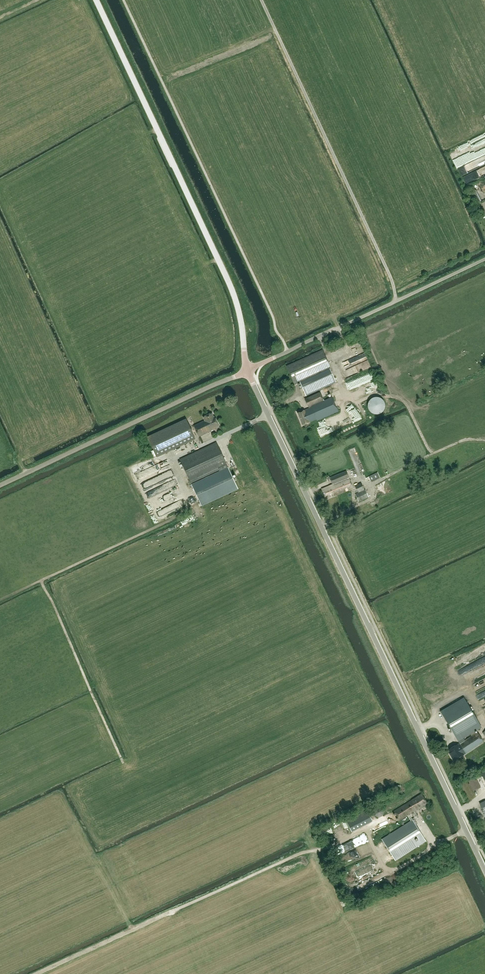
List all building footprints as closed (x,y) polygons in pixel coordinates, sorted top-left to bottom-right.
[(466,185),(478,179),(475,172),(462,178),(466,185)] [(469,194),(474,204),(482,201),(476,190),(469,194)] [(323,350),(286,366),(295,385),(300,382),(299,380),(329,366),(330,366),(323,350)] [(351,364),(364,358),(361,351),(348,357),(351,364)] [(329,366),(299,380),(300,382),(306,396),(336,382),(329,366)] [(359,382),(361,381),(362,385),(372,381),(369,373),(357,377),(359,382)] [(317,419),(317,421),(338,411),(332,397),(324,401),(321,392),(305,399),(309,408),(297,413),(302,426),(317,419)] [(373,413),(376,414),(378,414),(381,413),(383,411),(384,409),(385,406),(385,403),(383,401),(381,399),(378,397),(375,397),(372,398),(370,400),(369,403),(368,406),(369,409),(370,411),(373,413)] [(349,409),(339,410),(340,420),(350,418),(349,409)] [(211,431),(219,427),(214,417),(213,417),(212,414),(203,418),(205,421),(194,426),(199,437),(211,431)] [(157,457),(195,439),(186,419),(148,437),(157,457)] [(236,477),(239,476),(226,444),(230,442),(228,437),(221,440),(218,441),(228,465),(230,464),(236,477)] [(201,506),(238,489),(216,443),(180,459),(191,483),(221,469),(222,471),(192,485),(201,506)] [(162,463),(156,466),(160,472),(165,468),(162,463)] [(337,495),(353,488),(346,471),(329,478),(332,485),(322,489),(326,499),(337,495)] [(378,472),(368,477),(371,482),(380,478),(378,472)] [(355,486),(358,493),(364,490),(361,484),(355,486)] [(369,497),(365,490),(355,494),(359,502),(369,497)] [(476,649),(478,655),(484,654),(484,647),(476,649)] [(479,677),(484,674),(484,667),(475,672),(474,671),(470,674),(472,678),(478,675),(479,677)] [(464,698),(441,712),(458,741),(470,733),(471,736),(448,750),(453,761),(455,760),(463,755),(483,741),(477,732),(476,733),(474,731),(481,727),(473,713),(464,698)] [(473,791),(480,787),(476,778),(468,781),(473,791)] [(409,815),(427,803),(421,794),(394,811),(399,820),(407,815),(411,821),(382,839),(395,860),(426,841),(412,820),(409,815)] [(381,809),(374,813),(377,819),(385,816),(381,809)] [(346,822),(351,833),(373,823),(368,812),(346,822)]
